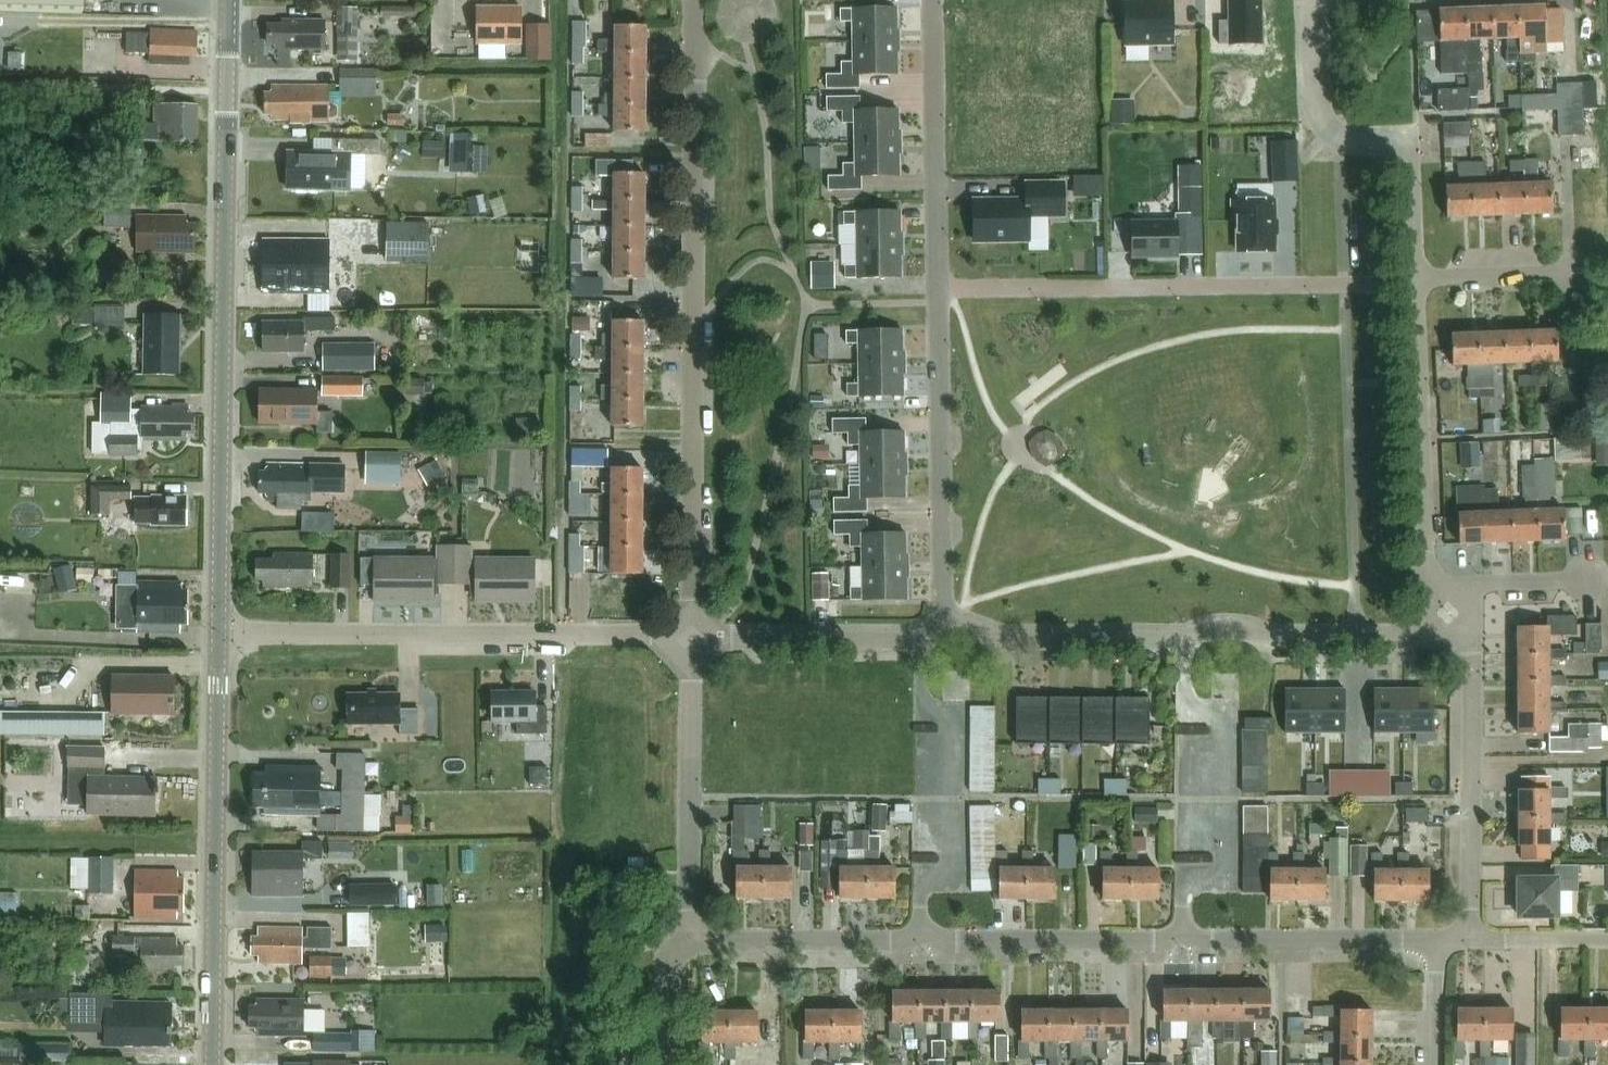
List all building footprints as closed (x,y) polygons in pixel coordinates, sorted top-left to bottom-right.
[(85,0),(0,0),(0,12),(85,14),(85,0)] [(1228,22),(1216,22),(1216,45),(1258,45),(1257,0),(1228,1),(1228,22)] [(1172,1),(1126,1),(1126,43),(1172,43),(1172,1)] [(1562,10),(1557,10),(1545,10),(1545,6),(1519,7),(1521,61),(1535,61),(1534,52),(1563,52),(1562,10)] [(383,7),(383,17),(398,17),(398,7),(383,7)] [(522,7),(478,7),(478,44),(522,44),(522,7)] [(1507,62),(1521,61),(1519,7),(1492,8),(1493,39),(1506,38),(1507,62)] [(339,8),(338,60),(358,60),(359,34),(359,8),(339,8)] [(898,8),(841,9),(841,22),(853,22),(854,42),(898,41),(898,8)] [(1481,52),(1480,39),(1493,39),(1492,8),(1466,9),(1468,71),(1468,72),(1483,72),(1482,52),(1481,52)] [(1456,71),(1468,71),(1466,9),(1439,11),(1418,11),(1419,40),(1441,39),(1441,58),(1456,57),(1456,71)] [(326,20),(283,20),(283,26),(269,25),(269,44),(276,44),(276,50),(326,50),(326,20)] [(587,48),(588,22),(575,21),(575,64),(586,64),(586,48),(587,48)] [(550,61),(550,26),(528,26),(528,61),(550,61)] [(599,39),(599,53),(616,53),(646,53),(647,26),(616,26),(616,39),(599,39)] [(189,57),(197,57),(198,31),(152,29),(152,34),(128,33),(127,53),(151,54),(151,64),(189,65),(189,57)] [(842,74),(827,75),(827,89),(861,88),(860,74),(899,74),(898,41),(854,42),(854,62),(842,62),(842,74)] [(616,53),(616,79),(646,79),(646,53),(616,53)] [(377,69),(341,69),(341,87),(377,86),(377,69)] [(416,76),(411,76),(409,81),(411,85),(417,85),(419,80),(416,76)] [(606,94),(606,104),(606,105),(646,106),(646,79),(616,79),(616,94),(606,94)] [(1581,82),(1582,109),(1596,108),(1595,81),(1581,82)] [(1558,109),(1582,108),(1581,82),(1557,83),(1557,94),(1558,109)] [(291,120),(292,123),(330,122),(330,119),(333,119),(338,116),(339,107),(334,104),(330,104),(330,85),(273,85),(273,93),(266,93),(266,115),(273,115),(273,120),(291,120)] [(574,106),(584,106),(585,100),(585,92),(574,92),(574,106)] [(1524,113),(1558,112),(1557,94),(1523,95),(1524,113)] [(861,97),(827,97),(827,111),(843,111),(843,123),(855,123),(855,143),(900,143),(899,110),(861,110),(861,97)] [(1478,97),(1470,98),(1470,109),(1479,108),(1478,97)] [(146,120),(147,100),(132,99),(131,120),(146,120)] [(1115,125),(1138,124),(1137,100),(1114,101),(1115,125)] [(600,104),(600,117),(615,117),(615,132),(646,132),(646,106),(606,105),(606,104),(600,104)] [(141,140),(197,142),(197,106),(156,105),(156,124),(142,124),(141,140)] [(584,108),(584,106),(574,106),(574,117),(584,117),(584,108)] [(1559,137),(1583,136),(1583,130),(1582,109),(1582,108),(1558,109),(1558,112),(1558,125),(1559,137)] [(403,125),(403,114),(390,114),(390,125),(403,125)] [(1470,122),(1443,123),(1444,137),(1469,136),(1470,136),(1470,122)] [(408,142),(408,132),(390,131),(390,142),(408,142)] [(451,133),(451,146),(460,146),(459,172),(473,173),(474,134),(460,133),(451,133)] [(612,135),(585,135),(585,147),(612,148),(612,135)] [(1444,140),(1444,147),(1469,146),(1470,146),(1470,136),(1469,136),(1444,137),(1444,140)] [(1115,137),(1116,150),(1124,150),(1130,146),(1130,137),(1115,137)] [(1211,138),(1211,149),(1220,149),(1220,138),(1211,138)] [(334,154),(289,152),(288,189),(351,190),(352,154),(381,155),(381,140),(334,139),(334,154)] [(844,176),(829,176),(829,190),(862,190),(862,176),(900,175),(900,143),(855,143),(856,163),(844,164),(844,176)] [(1297,143),(1273,143),(1273,158),(1297,158),(1297,143)] [(821,156),(821,147),(805,147),(805,156),(821,156)] [(142,186),(143,150),(118,150),(118,185),(142,186)] [(1539,159),(1524,160),(1525,171),(1538,171),(1539,171),(1539,159)] [(615,200),(645,200),(646,174),(634,173),(634,161),(597,160),(597,176),(600,176),(600,183),(615,183),(615,187),(606,187),(605,199),(615,199),(615,200)] [(1510,172),(1525,171),(1524,160),(1510,161),(1510,172)] [(1471,163),(1472,173),(1488,173),(1487,162),(1471,163)] [(1459,163),(1459,174),(1472,173),(1471,163),(1459,163)] [(1539,184),(1538,171),(1525,171),(1525,184),(1526,215),(1553,214),(1552,183),(1539,184)] [(1460,187),(1446,187),(1447,218),(1474,217),(1472,173),(1459,174),(1460,187)] [(1500,216),(1499,185),(1488,186),(1488,173),(1472,173),(1474,217),(1500,216)] [(1066,216),(1065,184),(1028,185),(1029,202),(1008,203),(1008,205),(994,205),(994,203),(976,203),(977,242),(982,242),(985,244),(993,244),(995,242),(1031,241),(1031,217),(1066,216)] [(1500,216),(1526,215),(1525,184),(1499,185),(1500,216)] [(1177,214),(1177,219),(1179,219),(1179,240),(1188,240),(1188,254),(1203,254),(1203,242),(1203,218),(1203,187),(1180,187),(1180,214),(1177,214)] [(574,201),(584,201),(584,195),(583,188),(574,188),(574,201)] [(485,195),(468,199),(471,215),(488,211),(485,195)] [(615,210),(615,226),(645,226),(645,200),(615,200),(593,200),(592,210),(615,210)] [(1233,201),(1233,222),(1238,222),(1239,252),(1275,252),(1274,200),(1273,200),(1237,201),(1233,201)] [(106,227),(137,228),(136,253),(187,254),(187,246),(196,246),(196,224),(187,224),(188,216),(137,216),(137,214),(134,214),(134,202),(106,201),(106,227)] [(574,214),(583,214),(583,203),(584,201),(574,201),(574,214)] [(901,211),(845,212),(845,225),(857,225),(857,245),(902,244),(901,211)] [(388,223),(387,260),(429,261),(430,223),(388,223)] [(1133,224),(1133,256),(1178,255),(1177,223),(1133,224)] [(584,225),(575,225),(575,233),(584,233),(584,225)] [(615,226),(614,253),(645,253),(645,226),(615,226)] [(330,240),(272,239),(272,247),(264,247),(264,286),(272,286),(271,294),(330,294),(330,240)] [(573,240),(573,253),(584,253),(584,247),(584,240),(573,240)] [(858,265),(846,265),(846,278),(902,277),(902,244),(857,245),(858,265)] [(573,265),(584,265),(584,255),(584,253),(573,253),(573,265)] [(614,253),(614,279),(645,279),(645,253),(614,253)] [(836,286),(835,264),(812,265),(813,287),(836,286)] [(573,265),(573,277),(584,277),(584,265),(573,265)] [(95,308),(95,327),(125,327),(125,309),(95,308)] [(73,326),(95,327),(95,310),(73,310),(73,326)] [(143,375),(181,376),(183,315),(144,314),(143,375)] [(286,353),(288,353),(290,357),(300,353),(305,353),(305,331),(336,331),(336,318),(304,318),(305,322),(287,322),(287,324),(264,324),(264,351),(286,350),(286,353)] [(591,318),(573,318),(573,331),(591,331),(591,318)] [(604,347),(603,347),(644,347),(644,321),(614,321),(614,334),(604,334),(604,347)] [(903,330),(847,331),(847,344),(859,344),(859,364),(904,363),(903,330)] [(1531,332),(1532,362),(1539,362),(1540,382),(1555,381),(1554,362),(1559,361),(1558,331),(1531,332)] [(1531,332),(1505,333),(1506,363),(1532,362),(1531,332)] [(1505,333),(1478,334),(1480,389),(1496,389),(1495,364),(1506,363),(1505,333)] [(1470,390),(1480,389),(1478,334),(1452,335),(1453,365),(1469,365),(1470,390)] [(583,335),(572,335),(572,347),(583,347),(583,342),(583,335)] [(814,337),(814,347),(827,347),(828,337),(814,337)] [(376,345),(324,345),(325,372),(376,372),(376,345)] [(583,347),(572,347),(572,359),(583,359),(583,352),(583,347)] [(604,347),(597,347),(597,360),(614,360),(614,374),(644,374),(644,347),(603,347),(604,347)] [(860,384),(848,384),(848,397),(904,396),(904,363),(859,364),(860,384)] [(644,400),(644,374),(614,374),(613,385),(602,385),(602,400),(606,400),(644,400)] [(1530,386),(1530,376),(1518,376),(1518,387),(1530,386)] [(324,379),(324,397),(364,396),(364,378),(324,379)] [(407,395),(426,396),(427,379),(407,379),(407,395)] [(571,400),(582,400),(582,394),(582,387),(571,387),(571,400)] [(319,412),(319,391),(261,390),(261,423),(318,423),(318,433),(333,433),(333,412),(319,412)] [(194,434),(194,414),(188,414),(188,404),(174,404),(174,407),(142,407),(142,410),(133,410),(133,394),(103,394),(102,423),(113,423),(112,455),(138,455),(139,450),(144,450),(144,440),(187,441),(187,434),(194,434)] [(825,396),(812,396),(812,407),(825,407),(825,396)] [(582,403),(582,400),(571,400),(571,412),(582,412),(582,403)] [(613,409),(613,426),(644,427),(644,400),(606,400),(606,409),(613,409)] [(1560,405),(1541,406),(1542,432),(1561,431),(1560,405)] [(525,419),(525,438),(542,438),(542,419),(525,419)] [(866,419),(833,419),(833,433),(848,433),(849,445),(861,445),(861,465),(906,464),(905,432),(867,432),(866,419)] [(1499,419),(1483,420),(1483,433),(1500,432),(1499,419)] [(1030,452),(1035,462),(1047,466),(1058,462),(1064,452),(1061,440),(1052,433),(1041,433),(1032,441),(1030,452)] [(1580,438),(1555,439),(1556,460),(1581,459),(1580,438)] [(1596,438),(1596,456),(1607,456),(1607,438),(1596,438)] [(1479,443),(1461,444),(1462,456),(1479,455),(1479,443)] [(813,445),(813,459),(827,459),(827,445),(813,445)] [(609,449),(573,449),(573,467),(609,468),(609,449)] [(268,492),(267,501),(278,501),(278,509),(302,509),(302,501),(311,502),(311,492),(322,492),(322,482),(344,483),(344,453),(321,453),(321,465),(267,464),(267,472),(260,472),(259,492),(268,492)] [(400,455),(366,454),(365,484),(400,484),(400,455)] [(406,469),(421,469),(419,470),(428,487),(446,477),(437,460),(422,469),(422,455),(406,455),(406,469)] [(850,498),(834,498),(835,512),(868,512),(868,498),(906,497),(906,464),(861,465),(861,486),(849,486),(850,498)] [(1551,464),(1536,465),(1540,541),(1566,540),(1564,509),(1552,510),(1551,496),(1552,496),(1551,464)] [(818,465),(818,475),(826,475),(826,465),(818,465)] [(1526,511),(1511,512),(1512,542),(1540,541),(1536,465),(1522,465),(1524,498),(1525,498),(1526,511)] [(601,483),(601,496),(613,496),(613,494),(643,495),(643,468),(613,468),(613,483),(601,483)] [(571,495),(581,495),(581,483),(571,483),(571,495)] [(93,516),(93,517),(108,517),(108,502),(130,502),(130,488),(93,488),(93,516)] [(1460,544),(1487,543),(1484,488),(1471,489),(1472,513),(1459,514),(1460,544)] [(1512,542),(1511,512),(1500,512),(1499,488),(1484,488),(1487,543),(1512,542)] [(613,496),(612,521),(643,521),(643,495),(613,494),(613,496)] [(571,517),(591,517),(591,495),(581,495),(571,495),(571,517)] [(173,524),(188,524),(188,498),(173,498),(173,496),(154,496),(153,498),(136,498),(136,523),(153,523),(153,526),(173,526),(173,524)] [(868,520),(835,521),(835,535),(850,535),(850,547),(862,547),(863,567),(907,566),(907,533),(868,534),(868,520)] [(612,521),(612,547),(643,548),(643,521),(612,521)] [(580,547),(580,535),(570,535),(570,547),(580,547)] [(375,585),(375,601),(410,602),(410,600),(434,600),(434,595),(440,595),(440,585),(455,585),(455,546),(439,546),(439,559),(375,559),(375,585)] [(455,546),(455,585),(471,585),(471,595),(477,595),(477,601),(501,601),(501,602),(535,602),(535,559),(472,559),(472,546),(455,546)] [(570,547),(570,574),(584,574),(584,547),(580,547),(570,547)] [(612,547),(612,574),(642,574),(643,548),(612,547)] [(314,554),(274,554),(274,560),(257,560),(257,580),(265,580),(265,587),(314,587),(314,554)] [(352,554),(332,554),(331,588),(352,588),(352,554)] [(375,585),(375,559),(362,559),(362,585),(375,585)] [(863,587),(851,587),(851,600),(908,599),(907,566),(863,567),(863,587)] [(63,595),(79,591),(73,567),(57,571),(63,595)] [(77,568),(77,581),(94,582),(95,569),(77,568)] [(99,569),(99,578),(110,578),(111,578),(111,569),(110,569),(99,569)] [(830,601),(830,573),(813,574),(813,601),(830,601)] [(50,575),(42,575),(42,588),(50,588),(50,575)] [(182,625),(189,625),(190,591),(182,590),(182,583),(139,582),(139,595),(127,595),(122,598),(122,627),(138,628),(138,632),(182,633),(182,625)] [(1549,654),(1549,650),(1548,635),(1577,635),(1577,616),(1548,617),(1548,628),(1518,628),(1518,655),(1549,654)] [(1585,650),(1602,650),(1602,625),(1585,625),(1585,650)] [(1566,660),(1566,654),(1566,650),(1549,650),(1549,654),(1518,655),(1518,681),(1549,681),(1549,677),(1549,660),(1566,660)] [(1598,662),(1599,680),(1607,680),(1607,662),(1598,662)] [(175,677),(114,676),(113,714),(172,714),(173,705),(175,705),(175,677)] [(1549,707),(1549,703),(1549,687),(1566,687),(1566,677),(1549,677),(1549,681),(1518,681),(1518,707),(1549,707)] [(1286,688),(1286,732),(1316,732),(1316,688),(1286,688)] [(1316,688),(1316,732),(1345,732),(1345,688),(1316,688)] [(1374,688),(1374,732),(1404,732),(1404,688),(1374,688)] [(1404,688),(1404,732),(1434,732),(1434,715),(1434,688),(1404,688)] [(348,693),(348,724),(401,723),(402,724),(402,734),(420,734),(420,708),(402,709),(402,692),(348,693)] [(494,694),(495,723),(519,723),(519,735),(549,735),(549,708),(536,708),(536,693),(494,694)] [(1052,738),(1052,694),(1019,694),(1019,738),(1052,738)] [(1085,738),(1085,694),(1052,694),(1052,738),(1085,738)] [(1118,738),(1118,695),(1085,694),(1085,738),(1118,738)] [(1118,695),(1118,738),(1151,738),(1151,695),(1118,695)] [(1566,713),(1566,707),(1566,703),(1549,703),(1549,707),(1518,707),(1519,734),(1549,734),(1549,713),(1566,713)] [(972,718),(996,718),(996,706),(972,706),(972,718)] [(0,712),(0,735),(105,736),(105,713),(0,712)] [(972,730),(996,731),(996,718),(972,718),(972,730)] [(1267,730),(1268,730),(1268,719),(1246,719),(1245,730),(1267,730)] [(1587,753),(1587,749),(1587,725),(1567,725),(1567,738),(1548,738),(1548,753),(1587,753)] [(1601,725),(1587,725),(1587,749),(1601,749),(1601,725)] [(972,743),(996,743),(996,731),(972,730),(972,743)] [(1243,743),(1267,743),(1267,730),(1245,730),(1243,730),(1243,743)] [(996,743),(972,743),(972,755),(996,755),(996,743)] [(1267,755),(1267,743),(1243,743),(1243,755),(1267,755)] [(89,777),(89,793),(88,814),(135,815),(135,812),(155,813),(156,794),(159,794),(159,787),(157,787),(158,778),(105,777),(106,748),(69,747),(68,767),(91,767),(91,777),(89,777)] [(343,792),(366,793),(367,754),(338,753),(338,769),(344,770),(343,792)] [(996,767),(996,755),(972,755),(972,767),(996,767)] [(1243,768),(1268,768),(1267,755),(1243,755),(1243,768)] [(254,790),(321,792),(322,767),(266,766),(266,773),(255,773),(254,790)] [(531,766),(531,784),(549,784),(549,767),(531,766)] [(972,779),(996,779),(996,767),(972,767),(972,779)] [(1268,768),(1243,768),(1243,780),(1268,780),(1268,768)] [(1345,771),(1345,796),(1359,796),(1360,771),(1345,771)] [(1360,771),(1359,796),(1374,796),(1375,771),(1360,771)] [(1550,818),(1550,814),(1549,798),(1567,798),(1567,788),(1550,788),(1550,778),(1522,778),(1522,791),(1519,791),(1519,818),(1550,818)] [(996,779),(972,779),(972,791),(996,791),(996,779)] [(1039,779),(1039,795),(1050,795),(1050,779),(1039,779)] [(1050,779),(1050,795),(1061,795),(1061,779),(1050,779)] [(1105,780),(1105,795),(1117,795),(1117,780),(1105,780)] [(1117,780),(1117,795),(1127,795),(1127,780),(1117,780)] [(1268,780),(1243,780),(1243,793),(1268,793),(1268,780)] [(1395,796),(1404,796),(1404,782),(1395,782),(1395,796)] [(1404,782),(1404,796),(1413,796),(1413,782),(1404,782)] [(1306,783),(1306,796),(1315,796),(1315,783),(1306,783)] [(1315,783),(1315,796),(1325,796),(1325,783),(1315,783)] [(366,793),(343,792),(343,814),(321,814),(321,792),(254,790),(254,808),(266,808),(266,815),(321,816),(321,829),(365,830),(366,793)] [(388,801),(396,801),(396,791),(388,791),(388,801)] [(888,804),(873,804),(873,814),(888,814),(888,804)] [(910,811),(910,805),(896,804),(896,811),(891,811),(891,822),(913,822),(913,811),(910,811)] [(972,818),(996,817),(996,805),(972,806),(972,818)] [(745,821),(761,821),(761,806),(734,806),(734,821),(735,821),(745,821)] [(1244,821),(1268,821),(1268,807),(1244,807),(1244,821)] [(1134,823),(1156,823),(1156,809),(1134,809),(1134,823)] [(1406,809),(1406,823),(1427,823),(1427,809),(1406,809)] [(1567,824),(1567,818),(1567,814),(1550,814),(1550,818),(1519,818),(1519,845),(1522,845),(1522,859),(1550,858),(1550,824),(1567,824)] [(404,816),(397,816),(397,833),(411,832),(411,819),(404,819),(404,816)] [(972,830),(996,829),(996,817),(972,818),(972,830)] [(764,821),(761,821),(745,821),(745,839),(764,839),(764,821)] [(1244,835),(1268,835),(1268,821),(1244,821),(1244,835)] [(799,847),(814,847),(814,824),(799,824),(799,847)] [(1336,828),(1336,839),(1347,839),(1347,828),(1336,828)] [(972,842),(997,842),(996,829),(972,830),(972,842)] [(865,851),(870,851),(870,836),(870,831),(854,831),(854,851),(865,851)] [(875,836),(875,851),(883,850),(886,850),(885,835),(875,836)] [(1268,835),(1244,835),(1244,850),(1268,850),(1268,835)] [(1078,869),(1079,836),(1060,836),(1059,869),(1078,869)] [(1347,839),(1336,839),(1329,839),(1328,877),(1347,877),(1347,847),(1347,839)] [(304,852),(304,858),(323,858),(323,841),(304,841),(304,852)] [(838,872),(838,842),(821,842),(821,871),(838,872)] [(973,854),(997,854),(997,842),(972,842),(973,854)] [(1008,843),(998,844),(998,869),(1000,869),(1000,899),(1026,899),(1026,868),(1023,869),(1007,868),(1006,851),(1004,851),(1004,847),(1008,847),(1008,843)] [(1097,843),(1085,844),(1085,866),(1097,866),(1097,843)] [(1347,877),(1363,877),(1364,847),(1347,847),(1347,877)] [(764,898),(764,868),(761,868),(750,868),(750,850),(745,850),(735,850),(735,854),(735,868),(738,868),(737,898),(764,898)] [(761,850),(761,868),(764,868),(764,898),(792,898),(792,868),(771,868),(771,850),(761,850)] [(865,851),(865,868),(868,868),(868,898),(895,898),(895,868),(883,868),(883,850),(875,851),(870,851),(865,851)] [(1268,864),(1268,853),(1268,850),(1244,850),(1244,864),(1268,864)] [(865,868),(865,851),(854,851),(839,851),(839,869),(841,869),(841,898),(868,898),(868,868),(865,868)] [(1023,851),(1023,869),(1026,868),(1026,899),(1055,899),(1055,869),(1033,869),(1033,851),(1023,851)] [(261,889),(261,896),(304,896),(304,858),(304,852),(254,852),(253,889),(261,889)] [(1102,852),(1102,870),(1104,870),(1104,899),(1131,899),(1131,869),(1128,869),(1112,869),(1112,852),(1102,852)] [(1128,852),(1128,869),(1131,869),(1131,899),(1158,900),(1158,869),(1138,869),(1138,852),(1128,852)] [(1297,870),(1294,870),(1278,870),(1278,853),(1268,853),(1268,864),(1268,870),(1271,870),(1271,900),(1297,900),(1297,870)] [(1294,853),(1294,870),(1297,870),(1297,900),(1325,901),(1325,870),(1304,870),(1304,853),(1294,853)] [(1372,853),(1372,872),(1375,872),(1375,901),(1401,901),(1401,870),(1399,870),(1382,870),(1382,853),(1372,853)] [(1399,853),(1399,870),(1401,870),(1401,901),(1429,901),(1429,871),(1409,871),(1409,853),(1399,853)] [(997,854),(973,854),(973,866),(997,866),(997,854)] [(88,890),(89,859),(71,859),(71,889),(88,890)] [(89,859),(88,890),(88,895),(113,895),(114,859),(89,859)] [(1244,878),(1268,878),(1268,870),(1268,864),(1244,864),(1244,878)] [(1551,865),(1551,879),(1519,879),(1519,916),(1557,916),(1557,892),(1579,892),(1578,865),(1551,865)] [(973,878),(998,878),(997,866),(973,866),(973,878)] [(185,912),(185,898),(185,878),(179,878),(179,871),(135,870),(135,918),(178,919),(178,912),(185,912)] [(998,878),(973,878),(972,878),(972,890),(998,890),(998,878)] [(1244,893),(1268,893),(1268,878),(1244,878),(1244,893)] [(395,908),(395,889),(352,889),(352,908),(395,908)] [(19,893),(0,892),(0,917),(18,917),(19,893)] [(91,906),(77,906),(77,919),(91,919),(91,906)] [(430,925),(430,942),(445,942),(445,925),(430,925)] [(260,956),(259,963),(303,963),(303,950),(333,950),(333,928),(308,928),(308,938),(304,938),(304,928),(259,928),(259,937),(253,937),(252,955),(260,956)] [(371,936),(348,937),(349,947),(371,946),(371,939),(371,936)] [(135,937),(113,937),(113,954),(135,954),(135,937)] [(178,965),(184,965),(184,946),(178,946),(178,938),(142,938),(142,971),(178,972),(178,965)] [(333,978),(333,975),(333,957),(310,957),(310,977),(333,978)] [(347,960),(333,960),(333,974),(347,974),(347,960)] [(1202,1021),(1213,1021),(1217,1021),(1217,990),(1191,991),(1191,1021),(1187,1021),(1187,1048),(1202,1048),(1202,1021)] [(1239,1021),(1240,1021),(1243,1021),(1243,990),(1217,990),(1217,1021),(1213,1021),(1213,1039),(1217,1039),(1223,1038),(1224,1041),(1239,1041),(1239,1021)] [(1240,1038),(1244,1038),(1250,1038),(1250,1021),(1270,1021),(1270,990),(1243,990),(1243,1021),(1240,1021),(1240,1038)] [(953,1022),(969,1022),(972,1022),(972,991),(946,992),(946,1022),(943,1022),(943,1040),(953,1040),(953,1022)] [(969,1040),(973,1040),(979,1040),(979,1022),(999,1022),(999,991),(972,991),(972,1022),(969,1022),(969,1040)] [(1171,1021),(1187,1021),(1191,1021),(1191,991),(1164,991),(1164,1021),(1161,1021),(1161,1039),(1171,1039),(1171,1021)] [(901,1022),(917,1022),(920,1022),(920,992),(893,992),(893,1022),(890,1022),(891,1040),(901,1040),(901,1022)] [(927,1022),(943,1022),(946,1022),(946,992),(920,992),(920,1022),(917,1022),(917,1040),(927,1040),(927,1022)] [(106,1021),(106,1046),(169,1047),(170,1034),(173,1034),(173,1027),(172,1027),(172,1008),(145,1007),(145,1003),(113,1003),(113,994),(71,993),(70,1021),(106,1021)] [(304,1001),(259,1000),(258,1007),(251,1007),(251,1027),(259,1027),(259,1035),(303,1035),(304,1001)] [(1314,1006),(1313,1017),(1341,1017),(1341,1033),(1341,1036),(1372,1036),(1372,1010),(1342,1010),(1342,1007),(1314,1006)] [(1481,1057),(1485,1057),(1485,1059),(1485,1064),(1496,1064),(1496,1060),(1496,1057),(1490,1057),(1490,1040),(1494,1040),(1508,1040),(1514,1040),(1514,1009),(1483,1010),(1483,1040),(1481,1040),(1481,1057)] [(1559,1038),(1559,1057),(1569,1057),(1569,1040),(1585,1040),(1588,1040),(1588,1009),(1561,1009),(1561,1038),(1559,1038)] [(1585,1040),(1585,1057),(1589,1057),(1595,1057),(1595,1040),(1607,1039),(1607,1009),(1588,1009),(1588,1040),(1585,1040)] [(1082,1041),(1098,1041),(1101,1041),(1101,1010),(1075,1011),(1075,1041),(1071,1041),(1072,1059),(1082,1059),(1082,1041)] [(1098,1059),(1101,1059),(1108,1059),(1108,1041),(1128,1041),(1128,1010),(1101,1010),(1101,1041),(1098,1041),(1098,1059)] [(1454,1040),(1454,1058),(1465,1058),(1464,1040),(1480,1040),(1481,1040),(1483,1040),(1483,1010),(1458,1010),(1457,1040),(1454,1040)] [(807,1041),(804,1041),(805,1060),(815,1060),(814,1042),(831,1042),(833,1042),(833,1011),(807,1012),(807,1041)] [(833,1042),(831,1042),(831,1059),(841,1059),(841,1042),(861,1042),(861,1011),(833,1011),(833,1042)] [(1029,1041),(1045,1041),(1049,1041),(1049,1011),(1022,1011),(1022,1041),(1019,1041),(1019,1059),(1030,1059),(1029,1041)] [(1055,1041),(1071,1041),(1075,1041),(1075,1011),(1049,1011),(1049,1041),(1045,1041),(1046,1059),(1056,1059),(1055,1041)] [(700,1042),(700,1060),(702,1060),(710,1060),(710,1042),(726,1042),(729,1042),(729,1012),(703,1012),(703,1042),(700,1042)] [(729,1042),(726,1042),(726,1060),(736,1060),(736,1042),(758,1042),(758,1012),(729,1012),(729,1042)] [(905,1027),(905,1040),(908,1040),(914,1040),(914,1027),(905,1027)] [(352,1033),(352,1052),(376,1051),(375,1033),(352,1033)] [(1323,1033),(1323,1043),(1341,1043),(1341,1059),(1341,1062),(1371,1062),(1372,1036),(1341,1036),(1341,1033),(1323,1033)] [(1517,1064),(1535,1064),(1535,1033),(1517,1033),(1517,1064)] [(350,1035),(314,1035),(314,1050),(350,1051),(350,1035)] [(1007,1036),(994,1036),(994,1061),(1007,1061),(1007,1036)] [(931,1061),(944,1061),(944,1041),(931,1041),(931,1061)] [(1254,1043),(1254,1053),(1261,1053),(1264,1053),(1264,1043),(1254,1043)] [(68,1044),(29,1044),(23,1044),(22,1061),(68,1061),(68,1044)] [(1261,1053),(1262,1064),(1277,1064),(1277,1052),(1264,1053),(1261,1053)]
